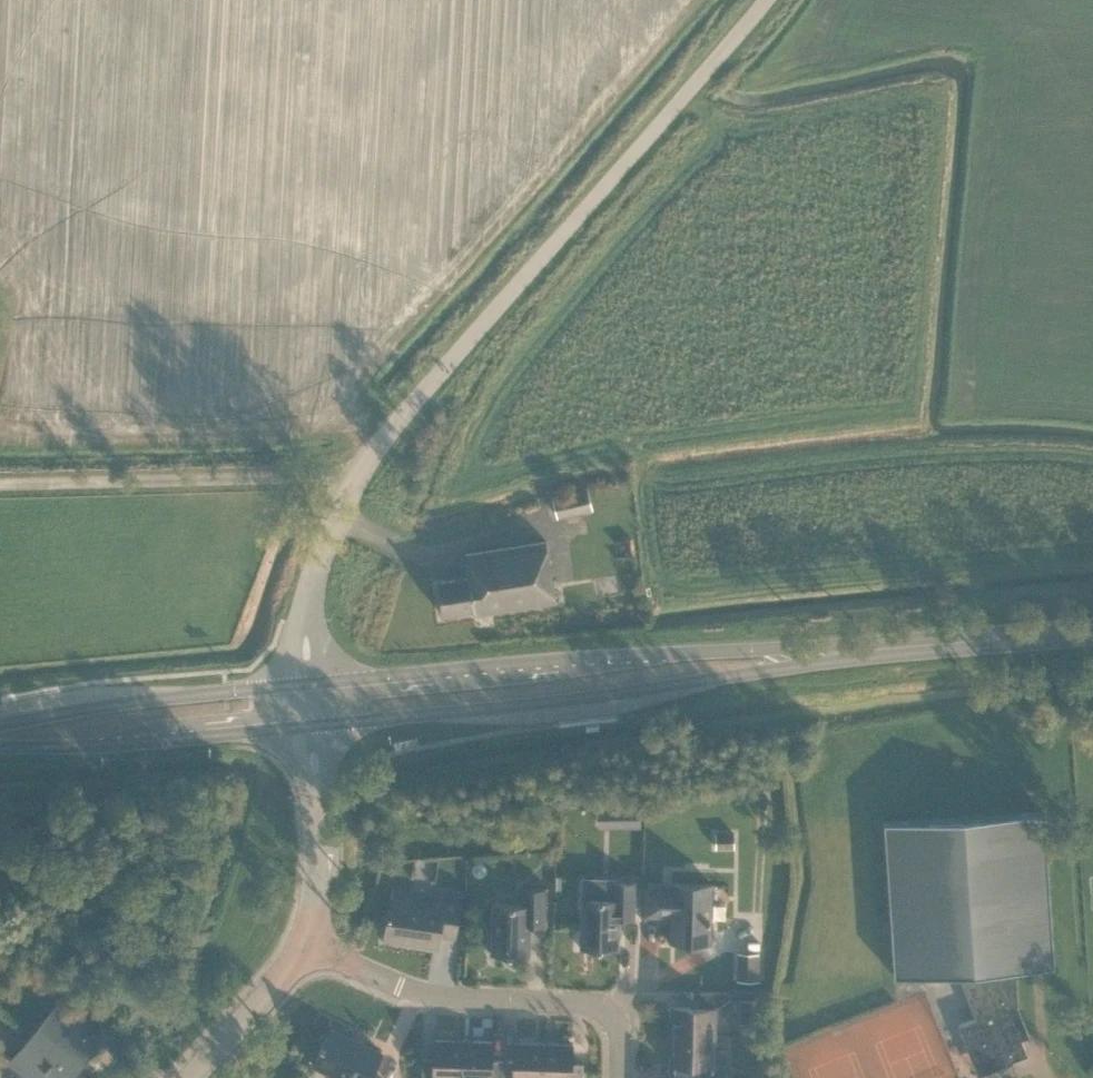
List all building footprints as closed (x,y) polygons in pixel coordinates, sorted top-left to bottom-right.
[(553,496),(558,516),(593,508),(589,488),(553,496)] [(476,616),(556,604),(547,540),(465,552),(468,574),(438,579),(443,614),(475,609),(476,616)] [(395,745),(419,740),(418,734),(394,739),(395,745)] [(1044,808),(885,819),(895,973),(959,969),(965,985),(977,1014),(958,1022),(978,1072),(1029,1052),(1022,1035),(1030,1032),(1018,1003),(1015,966),(1055,963),(1044,808)] [(735,832),(716,831),(715,846),(734,847),(735,832)] [(634,911),(636,879),(613,878),(613,894),(583,893),(581,925),(578,925),(577,938),(581,941),(580,945),(618,946),(619,910),(634,911)] [(711,938),(711,916),(724,916),(725,901),(711,901),(712,881),(672,880),(672,884),(646,884),(646,913),(671,913),(671,937),(711,938)] [(546,924),(548,886),(524,885),(523,901),(493,900),(492,930),(488,933),(488,942),(492,947),(492,951),(529,953),(530,923),(546,924)] [(455,935),(461,895),(437,892),(436,903),(390,897),(384,936),(438,944),(439,933),(455,935)] [(760,950),(737,950),(737,977),(761,977),(760,950)] [(671,1032),(715,1033),(715,1018),(732,1019),(732,989),(700,988),(699,1004),(672,1003),(671,1032)] [(105,1034),(63,997),(11,1057),(35,1077),(66,1077),(105,1034)] [(756,998),(740,997),(739,1020),(755,1021),(756,998)] [(371,1074),(383,1049),(332,1025),(314,1062),(347,1077),(380,1077),(371,1074)] [(714,1049),(715,1033),(671,1032),(670,1060),(697,1061),(697,1073),(726,1074),(727,1049),(714,1049)] [(462,1077),(464,1036),(435,1035),(435,1054),(423,1054),(422,1077),(443,1077),(443,1076),(462,1077)] [(464,1036),(462,1077),(482,1077),(503,1077),(504,1056),(492,1056),(493,1037),(464,1036)] [(544,1038),(515,1037),(514,1056),(504,1056),(503,1077),(543,1077),(544,1038)] [(543,1077),(583,1077),(584,1059),(572,1058),(573,1039),(544,1038),(543,1077)] [(751,1077),(766,1077),(766,1064),(751,1064),(751,1077)]
